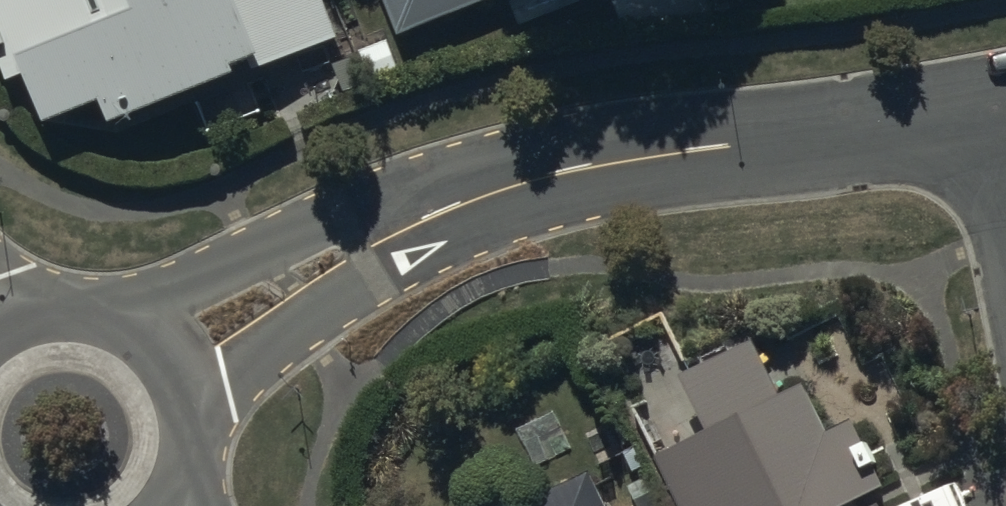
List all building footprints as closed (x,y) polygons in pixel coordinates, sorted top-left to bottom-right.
[(0,3),(0,53),(18,99),(30,94),(54,155),(114,130),(124,154),(243,106),(240,97),(342,56),(320,0),(8,0),(0,3)] [(399,41),(498,0),(382,0),(399,41)] [(512,17),(554,0),(505,0),(512,17)] [(650,439),(683,505),(886,505),(872,477),(883,472),(873,452),(877,450),(855,406),(826,420),(802,373),(779,385),(748,324),(679,359),(706,411),(650,439)] [(613,499),(608,501),(597,476),(529,505),(616,505),(613,499)]
